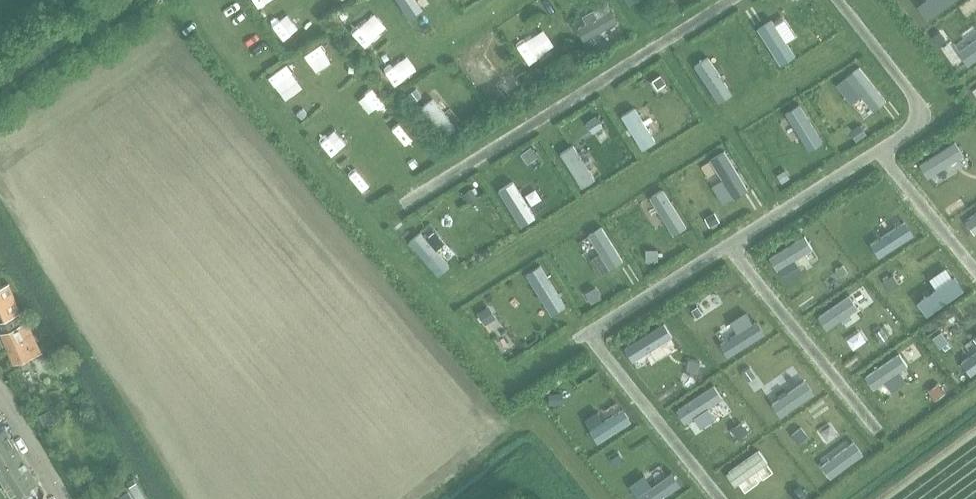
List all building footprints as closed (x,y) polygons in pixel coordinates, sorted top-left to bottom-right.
[(566,38),(563,50),(573,52),(576,40),(566,38)] [(592,38),(583,43),(591,55),(599,49),(592,38)] [(528,70),(517,77),(523,87),(534,80),(528,70)] [(661,73),(653,79),(658,87),(667,81),(661,73)] [(597,117),(591,121),(596,129),(602,125),(597,117)] [(860,124),(851,130),(856,138),(866,131),(860,124)] [(532,145),(522,152),(528,161),(538,154),(532,145)] [(785,168),(777,173),(782,181),(790,176),(785,168)] [(471,188),(463,194),(469,202),(477,197),(471,188)] [(715,211),(705,216),(709,224),(719,219),(715,211)] [(659,248),(647,248),(647,259),(659,259),(659,248)] [(3,333),(2,333),(4,338),(0,340),(0,341),(3,347),(7,345),(14,363),(40,352),(32,335),(34,335),(28,322),(21,325),(17,315),(20,313),(9,284),(0,287),(0,326),(3,333)] [(596,286),(586,291),(592,301),(602,296),(596,286)] [(487,306),(479,312),(486,323),(494,317),(487,306)] [(563,392),(549,393),(550,404),(564,404),(563,392)] [(47,411),(39,415),(44,427),(53,423),(47,411)] [(94,411),(83,418),(90,430),(101,423),(94,411)] [(22,454),(5,427),(0,430),(0,467),(22,454)] [(22,454),(0,467),(0,472),(6,482),(2,485),(7,494),(11,491),(14,496),(38,481),(22,454)] [(130,487),(108,498),(138,498),(130,487)]
